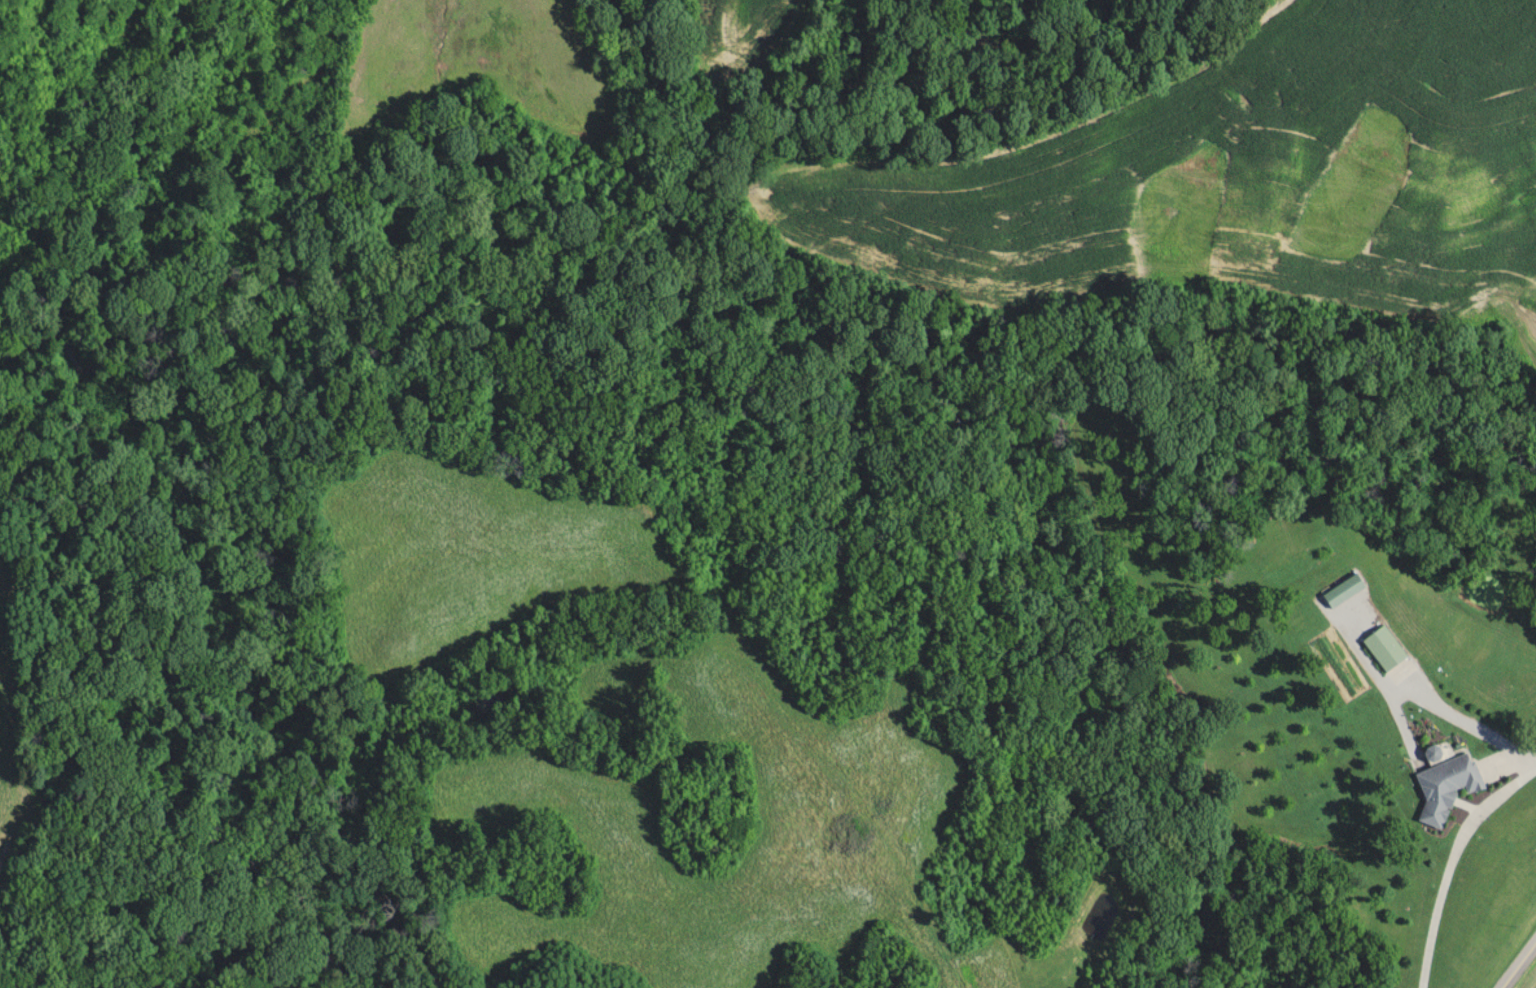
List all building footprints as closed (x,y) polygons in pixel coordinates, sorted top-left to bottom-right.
[(1326,594),(1335,608),(1369,586),(1359,572),(1326,594)] [(1411,656),(1388,624),(1366,640),(1389,673),(1411,656)] [(1446,829),(1459,791),(1459,789),(1469,785),(1472,793),(1486,788),(1475,753),(1420,771),(1429,800),(1422,821),(1446,829)]
